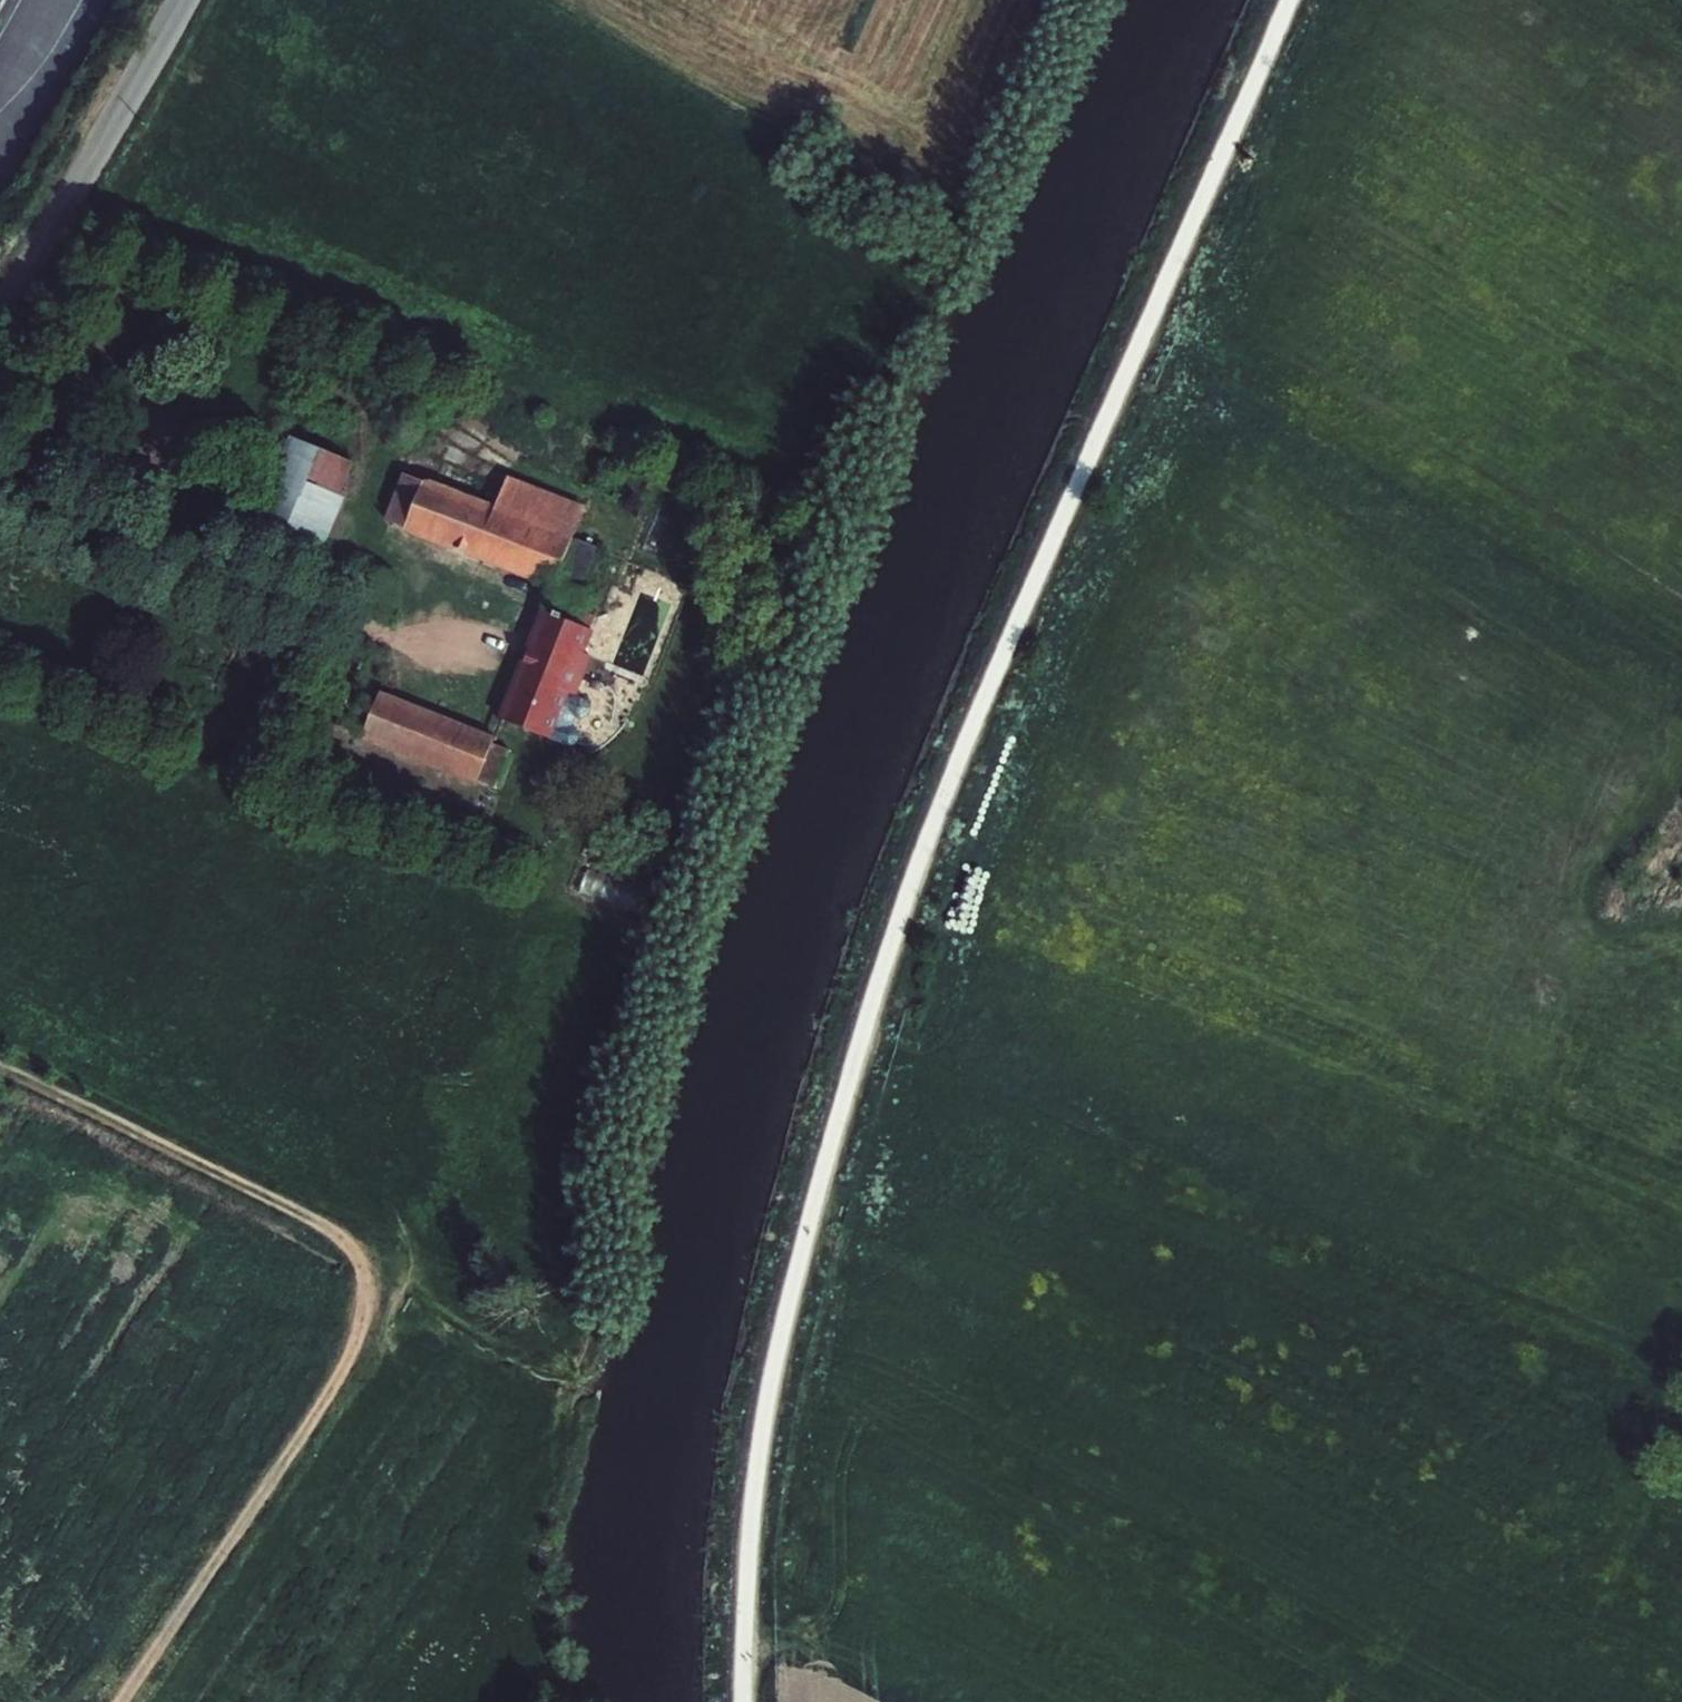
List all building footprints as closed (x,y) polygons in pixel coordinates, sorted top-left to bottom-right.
[(282,437),(238,540),(314,572),(360,465),(289,435),(288,439),(282,437)] [(402,472),(384,520),(404,527),(403,531),(552,589),(544,611),(591,629),(596,615),(574,607),(596,547),(574,538),(585,506),(507,475),(496,504),(424,477),(423,480),(402,472)] [(541,609),(498,718),(551,739),(569,693),(577,695),(592,656),(585,653),(594,631),(591,629),(544,611),(541,609)] [(361,735),(360,739),(476,785),(478,782),(495,788),(510,750),(492,743),(495,736),(380,690),(379,692),(366,686),(363,687),(350,683),(341,704),(335,724),(361,735)]
